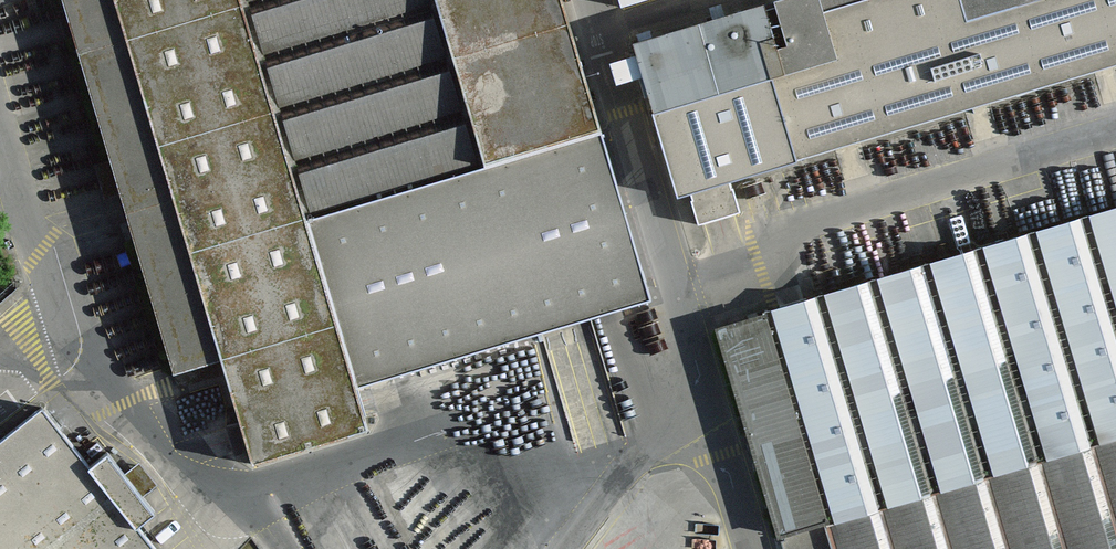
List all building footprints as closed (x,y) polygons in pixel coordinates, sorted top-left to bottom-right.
[(178,380),(229,365),(259,465),(376,430),(360,374),(314,222),(609,135),(568,0),(65,0),(178,380)] [(625,10),(659,0),(622,0),(625,10)] [(638,43),(683,199),(694,196),(704,229),(746,216),(736,180),(1115,72),(1115,0),(789,0),(638,43)] [(660,291),(609,135),(314,222),(360,374),(660,291)] [(722,331),(783,548),(796,544),(1115,456),(1115,216),(722,331)] [(136,527),(156,512),(109,455),(94,468),(45,408),(0,444),(0,548),(154,548),(136,527)] [(796,544),(798,548),(1115,548),(1115,456),(796,544)]
